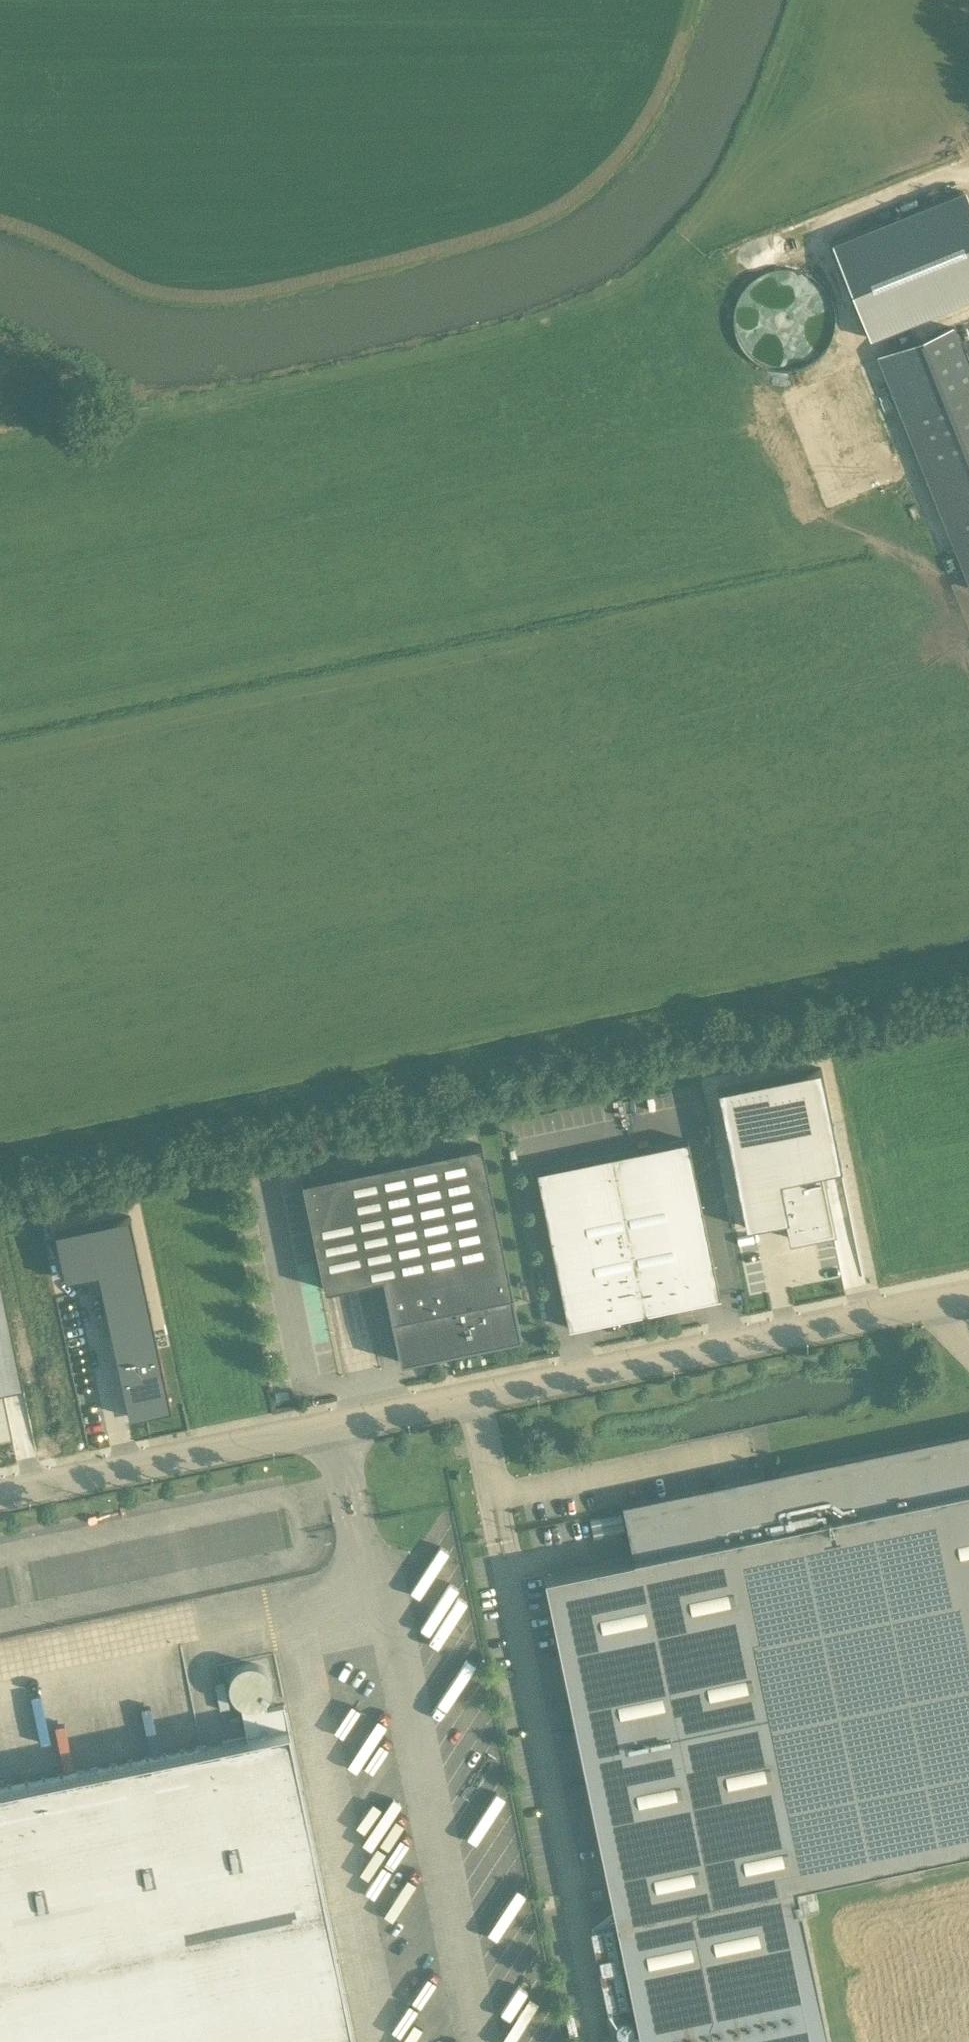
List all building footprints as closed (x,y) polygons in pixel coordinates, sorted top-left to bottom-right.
[(871,339),(968,299),(968,207),(962,191),(832,243),(871,339)] [(774,367),(788,368),(802,365),(814,358),(825,347),(831,335),(834,321),(833,307),(828,292),(818,280),(805,272),(791,268),(775,268),(761,273),(748,282),(739,295),(735,307),(734,320),(736,333),(742,345),(751,355),(762,363),(774,367)] [(968,584),(968,365),(954,326),(879,355),(968,584)] [(820,1066),(717,1087),(746,1227),(786,1219),(790,1238),(833,1229),(820,1171),(841,1166),(820,1066)] [(688,1139),(536,1170),(568,1327),(720,1296),(688,1139)] [(520,1337),(480,1144),(170,1209),(194,1317),(382,1277),(400,1362),(520,1337)] [(130,1215),(55,1231),(65,1279),(98,1272),(129,1417),(171,1408),(130,1215)] [(0,1243),(0,1367),(17,1363),(32,1437),(71,1428),(31,1237),(0,1243)] [(347,1346),(345,1327),(338,1328),(343,1370),(376,1366),(374,1350),(358,1352),(357,1345),(347,1346)] [(544,1576),(641,2041),(831,2041),(801,1887),(968,1850),(968,1438),(627,1509),(626,1501),(621,1502),(633,1557),(544,1576)] [(284,1706),(267,1710),(265,1702),(266,1701),(267,1699),(268,1698),(270,1695),(271,1693),(271,1690),(272,1687),(272,1685),(272,1684),(271,1681),(271,1679),(270,1678),(269,1676),(268,1674),(266,1672),(265,1670),(262,1668),(260,1666),(257,1665),(256,1665),(253,1664),(250,1664),(248,1664),(245,1665),(244,1665),(241,1666),(239,1667),(236,1669),(235,1670),(233,1672),(232,1674),(231,1676),(230,1678),(229,1680),(228,1683),(228,1687),(228,1689),(229,1692),(229,1693),(231,1696),(232,1698),(233,1700),(235,1702),(237,1704),(240,1705),(247,1738),(0,1789),(0,2041),(353,2041),(284,1706)] [(601,1889),(591,1892),(593,1901),(603,1899),(601,1889)]
